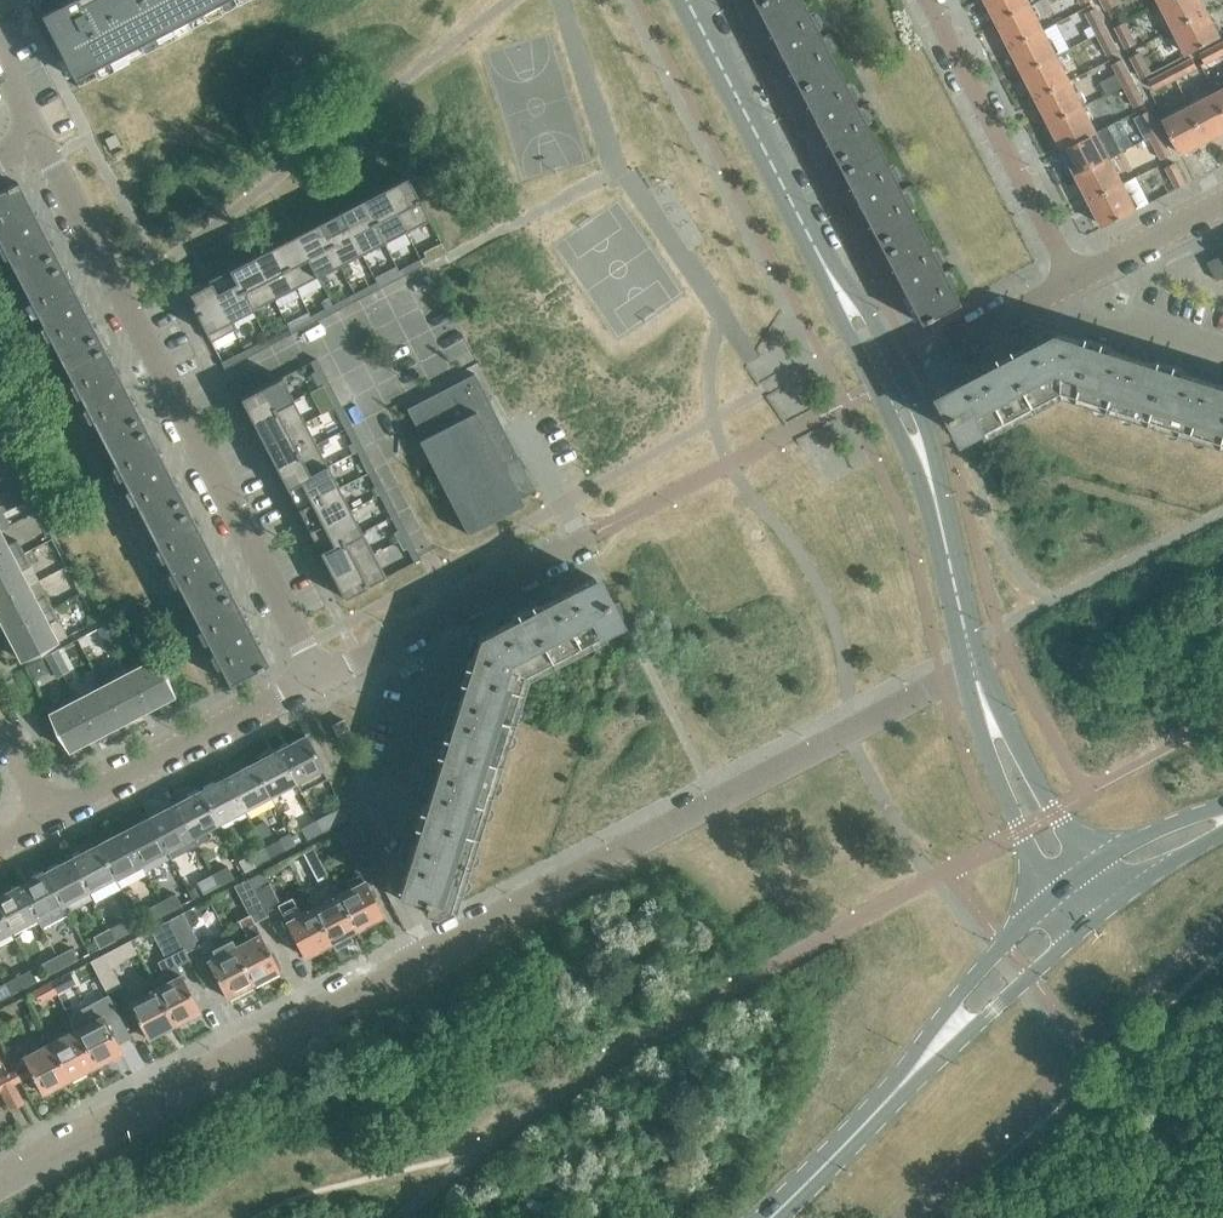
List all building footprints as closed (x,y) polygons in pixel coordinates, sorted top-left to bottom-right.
[(41,13),(74,77),(79,86),(245,0),(34,0),(41,13)] [(757,9),(775,0),(753,0),(757,9)] [(822,38),(803,2),(783,13),(776,0),(775,0),(757,9),(797,86),(816,77),(823,90),(843,80),(822,38)] [(802,0),(776,0),(783,13),(803,2),(802,0)] [(998,20),(1031,3),(1030,0),(988,0),(998,20)] [(1174,27),(1207,10),(1201,0),(1162,0),(1161,1),(1174,27)] [(998,20),(1012,46),(1045,29),(1031,3),(998,20)] [(1106,30),(1096,10),(1087,14),(1098,35),(1106,30)] [(1207,10),(1174,27),(1188,53),(1220,36),(1207,10)] [(1114,25),(1124,46),(1132,42),(1121,21),(1114,25)] [(1012,46),(1025,72),(1058,55),(1045,29),(1012,46)] [(1106,30),(1098,35),(1108,55),(1117,51),(1106,30)] [(1202,53),(1206,61),(1222,52),(1222,42),(1202,53)] [(1141,78),(1149,74),(1138,53),(1130,57),(1141,78)] [(1025,72),(1038,97),(1071,80),(1058,55),(1025,72)] [(1172,68),(1176,76),(1198,65),(1194,57),(1172,68)] [(1124,86),(1133,82),(1122,60),(1113,65),(1117,73),(1100,81),(1107,94),(1123,86),(1124,86)] [(1176,76),(1172,68),(1151,79),(1155,87),(1176,76)] [(884,158),(858,109),(843,80),(823,90),(816,77),(797,86),(838,164),(856,155),(863,169),(884,158)] [(1038,97),(1052,123),(1085,107),(1071,80),(1038,97)] [(1133,82),(1124,86),(1134,107),(1143,103),(1133,82)] [(1192,106),(1209,138),(1222,131),(1222,104),(1218,93),(1192,106)] [(1209,138),(1192,106),(1164,120),(1181,153),(1209,138)] [(1052,123),(1065,149),(1098,133),(1085,107),(1052,123)] [(1159,134),(1148,112),(1140,117),(1151,138),(1159,134)] [(1065,149),(1078,175),(1111,158),(1098,133),(1065,149)] [(1159,134),(1151,138),(1161,159),(1170,154),(1159,134)] [(925,237),(901,191),(884,158),(863,169),(856,155),(838,164),(879,243),(897,234),(904,247),(925,237)] [(1078,175),(1092,201),(1124,183),(1111,158),(1078,175)] [(1178,188),(1186,183),(1175,162),(1167,167),(1178,188)] [(428,217),(407,176),(383,188),(405,229),(428,217)] [(1177,188),(1171,177),(1164,180),(1170,192),(1177,188)] [(18,181),(13,184),(12,183),(6,187),(0,190),(0,242),(229,682),(256,668),(256,669),(263,665),(262,665),(267,662),(18,181)] [(1124,183),(1092,201),(1105,226),(1137,209),(1124,183)] [(383,188),(361,199),(383,240),(405,229),(383,188)] [(383,240),(361,199),(340,211),(361,252),(383,240)] [(340,211),(318,222),(339,263),(361,252),(340,211)] [(339,263),(318,222),(296,233),(317,275),(339,263)] [(296,233),(274,245),(295,286),(317,275),(296,233)] [(959,302),(943,273),(925,237),(904,247),(897,234),(879,243),(920,322),(925,319),(925,320),(931,317),(931,316),(959,302)] [(295,286),(274,245),(252,256),(273,297),(295,286)] [(446,252),(443,246),(429,253),(432,259),(446,252)] [(1219,280),(1222,278),(1222,254),(1208,262),(1219,280)] [(252,256),(230,267),(251,309),(273,297),(252,256)] [(412,262),(398,269),(401,275),(415,268),(412,262)] [(251,309),(230,267),(208,279),(229,320),(231,319),(251,309)] [(387,283),(401,275),(398,269),(384,277),(387,283)] [(236,328),(231,319),(229,320),(208,279),(185,291),(211,341),(236,328)] [(368,285),(354,292),(357,298),(371,291),(368,285)] [(343,306),(357,298),(354,292),(340,299),(343,306)] [(324,308),(310,315),(313,321),(328,314),(324,308)] [(299,328),(313,321),(310,315),(296,322),(299,328)] [(281,330),(266,338),(269,344),(284,336),(281,330)] [(1194,428),(1222,438),(1222,383),(1217,369),(1204,365),(1200,377),(1151,361),(1144,347),(1131,343),(1128,354),(1051,330),(1038,337),(1041,343),(986,373),(983,366),(971,372),(975,379),(946,393),(970,439),(1065,388),(1194,428)] [(255,351),(269,344),(266,338),(252,345),(255,351)] [(352,421),(385,405),(352,338),(329,350),(337,367),(327,372),(352,421)] [(239,360),(236,354),(221,361),(224,367),(239,360)] [(315,370),(322,384),(328,381),(321,367),(315,370)] [(474,372),(406,408),(422,438),(419,439),(467,533),(524,504),(523,502),(522,503),(520,498),(534,491),(535,491),(536,491),(474,372)] [(293,399),(281,376),(240,397),(252,421),(293,399)] [(336,395),(328,381),(322,384),(330,398),(336,395)] [(252,421),(263,442),(305,421),(293,399),(252,421)] [(338,414),(345,428),(351,425),(344,411),(338,414)] [(305,421),(263,442),(275,464),(316,443),(305,421)] [(358,439),(351,425),(345,428),(352,442),(358,439)] [(275,464),(286,486),(327,465),(316,443),(275,464)] [(360,458),(368,472),(374,469),(366,454),(360,458)] [(339,487),(327,465),(286,486),(298,508),(339,487)] [(381,483),(374,469),(368,472),(375,486),(381,483)] [(298,508),(309,530),(350,509),(339,487),(298,508)] [(383,502),(390,516),(397,513),(389,498),(383,502)] [(309,530),(320,552),(362,531),(350,509),(309,530)] [(404,527),(397,513),(390,516),(398,530),(404,527)] [(0,531),(0,566),(24,554),(10,526),(0,531)] [(320,552),(332,574),(373,553),(362,531),(320,552)] [(406,546),(414,561),(420,558),(413,543),(406,546)] [(373,553),(332,574),(344,597),(385,576),(373,553)] [(27,588),(38,582),(24,554),(0,566),(0,601),(27,588)] [(495,620),(482,627),(458,703),(447,700),(443,712),(451,726),(436,775),(424,772),(420,784),(428,799),(413,848),(402,844),(398,856),(405,871),(399,891),(426,900),(423,911),(434,914),(448,907),(448,905),(521,672),(618,622),(594,577),(565,592),(562,585),(550,591),(553,598),(498,627),(495,620)] [(0,601),(0,618),(7,632),(53,609),(46,596),(34,602),(27,588),(0,601)] [(53,609),(7,632),(22,659),(67,636),(53,609)] [(97,628),(102,639),(114,633),(109,622),(97,628)] [(114,633),(102,639),(107,650),(119,644),(114,633)] [(45,656),(50,666),(62,660),(57,650),(45,656)] [(174,695),(155,658),(127,673),(145,708),(158,702),(159,703),(174,695)] [(62,660),(50,666),(56,677),(68,671),(62,660)] [(127,673),(101,687),(120,723),(135,715),(134,714),(145,708),(127,673)] [(101,687),(75,700),(93,736),(106,728),(107,730),(120,723),(101,687)] [(93,736),(75,700),(50,713),(69,750),(84,742),(83,741),(93,736)] [(342,742),(353,736),(343,718),(333,724),(342,742)] [(278,750),(294,781),(300,791),(327,777),(306,735),(278,750)] [(278,750),(252,763),(268,794),(294,781),(278,750)] [(226,777),(242,808),(268,794),(252,763),(226,777)] [(204,789),(201,790),(217,821),(242,808),(226,777),(214,783),(213,781),(203,786),(204,789)] [(201,790),(199,791),(198,789),(187,795),(188,797),(174,804),(190,835),(217,821),(201,790)] [(174,804),(149,818),(165,849),(190,835),(174,804)] [(342,806),(315,820),(321,831),(348,817),(342,806)] [(149,818),(123,831),(139,862),(165,849),(149,818)] [(321,831),(315,820),(299,828),(305,839),(321,831)] [(358,868),(360,872),(346,879),(350,887),(338,893),(357,928),(382,915),(367,885),(380,879),(351,824),(335,832),(355,870),(358,868)] [(144,872),(139,862),(123,831),(97,845),(117,883),(118,882),(119,885),(144,872)] [(278,839),(263,847),(269,859),(284,850),(278,839)] [(97,845),(71,858),(87,890),(102,882),(105,889),(117,883),(97,845)] [(269,859),(263,847),(248,855),(254,867),(269,859)] [(48,870),(45,872),(61,903),(87,890),(71,858),(59,864),(58,862),(47,868),(48,870)] [(327,873),(319,860),(310,865),(317,878),(327,873)] [(226,867),(211,875),(217,886),(232,878),(226,867)] [(45,872),(44,872),(43,870),(31,876),(33,878),(18,886),(35,916),(61,903),(45,872)] [(249,878),(268,915),(281,908),(305,956),(331,942),(312,906),(300,913),(292,896),(279,902),(263,871),(249,878)] [(217,886),(211,875),(196,883),(202,894),(217,886)] [(268,917),(268,915),(249,878),(234,886),(247,910),(237,915),(249,938),(234,946),(252,983),(279,969),(255,924),(268,917)] [(357,928),(338,893),(335,885),(321,893),(325,900),(312,906),(331,942),(357,928)] [(0,895),(0,912),(10,930),(35,916),(18,886),(0,895)] [(165,913),(180,905),(175,894),(160,902),(165,913)] [(150,921),(165,913),(160,902),(144,910),(150,921)] [(10,930),(0,912),(0,935),(10,930)] [(184,912),(169,919),(186,950),(198,944),(226,997),(252,983),(234,946),(231,940),(215,948),(209,935),(198,941),(184,912)] [(170,979),(154,987),(174,1024),(200,1010),(177,965),(190,958),(186,950),(169,919),(156,926),(171,958),(160,964),(165,972),(166,972),(170,979)] [(123,921),(108,929),(114,940),(129,932),(123,921)] [(114,940),(108,929),(93,936),(99,948),(114,940)] [(130,940),(105,953),(111,966),(137,953),(130,940)] [(71,948),(56,956),(62,968),(77,960),(71,948)] [(105,953),(90,961),(107,993),(121,985),(111,966),(105,953)] [(62,968),(56,956),(41,964),(47,976),(62,968)] [(4,984),(10,995),(36,982),(30,970),(4,984)] [(74,983),(69,973),(51,982),(57,992),(74,983)] [(40,1001),(57,992),(51,982),(34,990),(40,1001)] [(4,984),(0,986),(0,1000),(10,995),(4,984)] [(174,1024),(154,987),(128,1001),(147,1038),(174,1024)] [(102,1014),(76,1028),(95,1065),(122,1051),(102,1014)] [(49,1042),(69,1079),(95,1065),(76,1028),(49,1042)] [(14,1068),(20,1079),(32,1073),(34,1077),(35,1077),(43,1092),(69,1079),(49,1042),(24,1055),(27,1061),(14,1068)] [(0,1077),(0,1091),(10,1109),(23,1103),(13,1083),(8,1073),(0,1077)]
